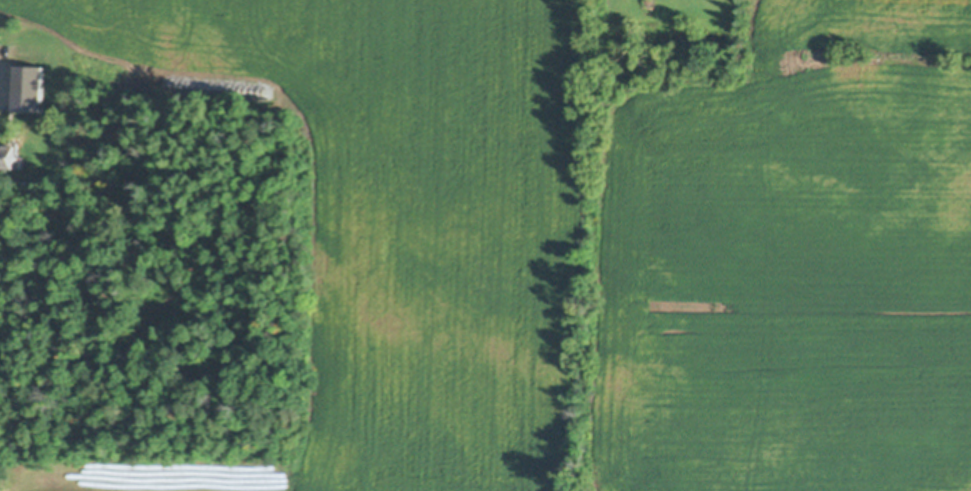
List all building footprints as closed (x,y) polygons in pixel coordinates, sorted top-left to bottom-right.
[(16,39),(41,41),(39,79),(14,78),(16,39)] [(17,88),(41,89),(41,90),(50,90),(49,111),(40,110),(40,111),(16,110),(17,88)] [(15,167),(0,166),(0,146),(4,146),(4,143),(16,144),(15,167)]
